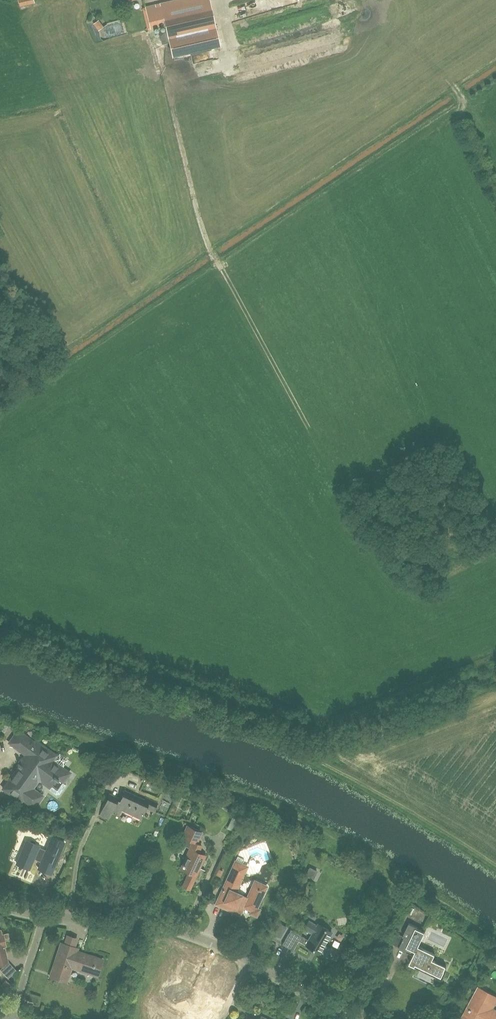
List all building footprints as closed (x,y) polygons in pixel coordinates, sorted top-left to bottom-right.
[(143,8),(148,28),(152,27),(158,26),(162,44),(171,42),(174,56),(221,46),(217,31),(210,0),(173,0),(147,6),(147,7),(143,8)] [(311,0),(253,0),(247,1),(251,15),(311,0)] [(236,22),(238,31),(263,26),(261,16),(236,22)] [(101,19),(96,23),(101,31),(107,27),(101,19)] [(62,782),(69,773),(51,760),(54,755),(43,747),(40,752),(33,747),(36,743),(18,730),(9,742),(22,752),(25,754),(17,764),(19,766),(3,788),(21,801),(22,800),(33,808),(42,796),(31,788),(38,778),(51,787),(49,790),(55,794),(59,794),(66,785),(62,782)] [(109,794),(104,806),(100,815),(108,819),(113,810),(119,813),(121,809),(140,818),(145,807),(153,810),(156,802),(125,788),(120,799),(109,794)] [(181,838),(192,842),(180,869),(189,873),(183,886),(190,889),(205,855),(197,852),(200,845),(198,844),(203,832),(187,825),(181,838)] [(52,874),(64,842),(51,837),(46,851),(38,847),(39,845),(26,840),(17,864),(30,869),(35,857),(42,860),(38,868),(52,874)] [(237,857),(216,903),(240,914),(243,906),(250,909),(249,913),(257,917),(260,909),(257,907),(264,891),(253,885),(248,896),(236,891),(247,866),(242,863),(244,860),(237,857)] [(316,879),(319,871),(309,867),(306,875),(316,879)] [(332,960),(336,951),(325,944),(332,932),(317,924),(316,926),(309,921),(304,929),(312,933),(309,940),(291,930),(283,944),(293,950),(298,941),(332,960)] [(280,937),(287,926),(281,923),(274,934),(280,937)] [(408,948),(415,951),(409,964),(440,978),(446,966),(432,959),(435,954),(419,946),(425,932),(417,928),(418,927),(409,923),(403,936),(405,936),(399,948),(407,951),(408,948)] [(2,966),(9,962),(5,946),(6,946),(4,934),(2,934),(1,930),(0,930),(0,966),(2,966)] [(97,975),(102,960),(76,952),(77,949),(61,944),(51,976),(66,981),(71,967),(97,975)] [(159,979),(167,983),(168,982),(187,991),(175,1016),(180,1018),(189,1018),(192,1012),(190,1011),(198,996),(215,1004),(219,994),(200,985),(201,984),(195,981),(194,982),(193,982),(199,969),(186,963),(180,976),(164,968),(159,979)] [(9,993),(13,989),(5,982),(1,987),(9,993)] [(491,1006),(492,1005),(493,1005),(495,1000),(495,995),(481,987),(464,1018),(465,1018),(495,1018),(495,1009),(491,1006)] [(154,995),(150,1004),(156,1007),(161,998),(154,995)]
